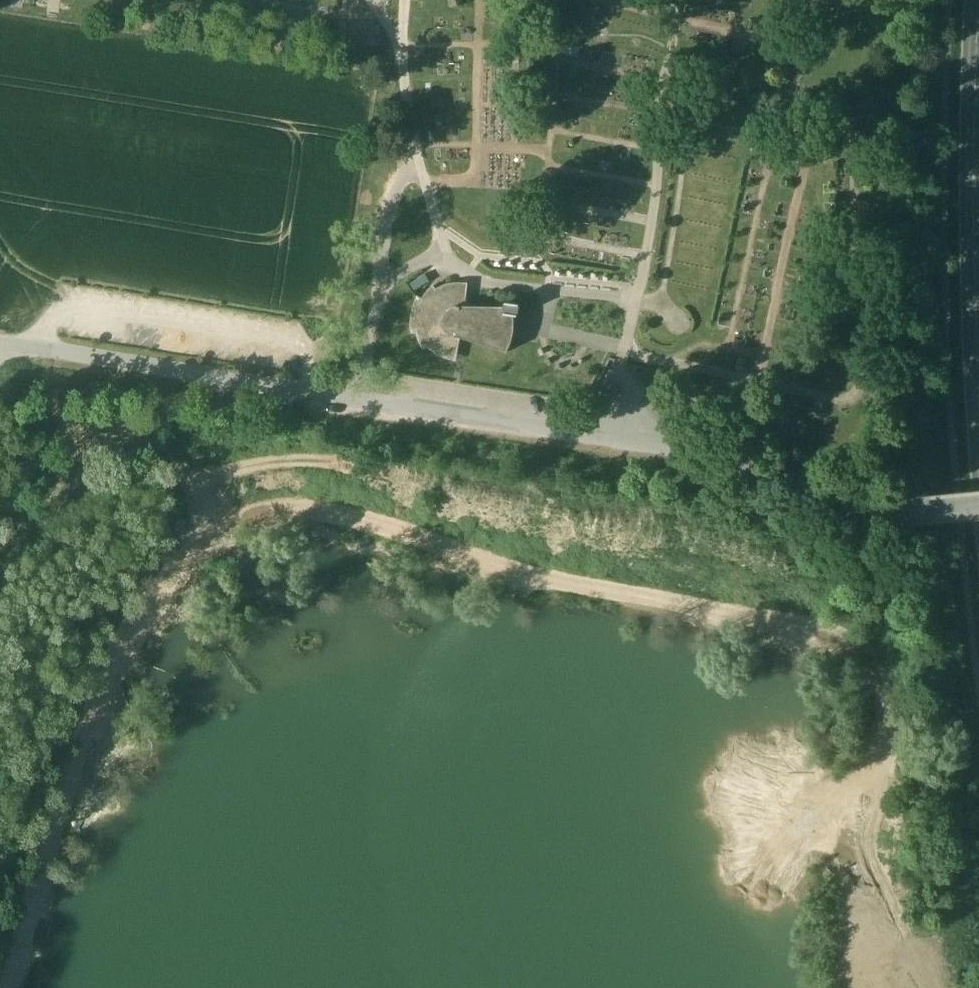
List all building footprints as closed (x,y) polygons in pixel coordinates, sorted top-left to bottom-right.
[(425,277),(410,284),(414,293),(429,287),(425,277)] [(448,285),(437,290),(434,286),(428,292),(423,300),(419,297),(415,309),(413,321),(413,333),(418,332),(421,340),(425,348),(429,345),(437,353),(447,358),(457,361),(460,338),(508,352),(513,341),(515,330),(515,316),(519,317),(521,305),(508,303),(507,307),(466,306),(469,283),(458,283),(448,285)]
